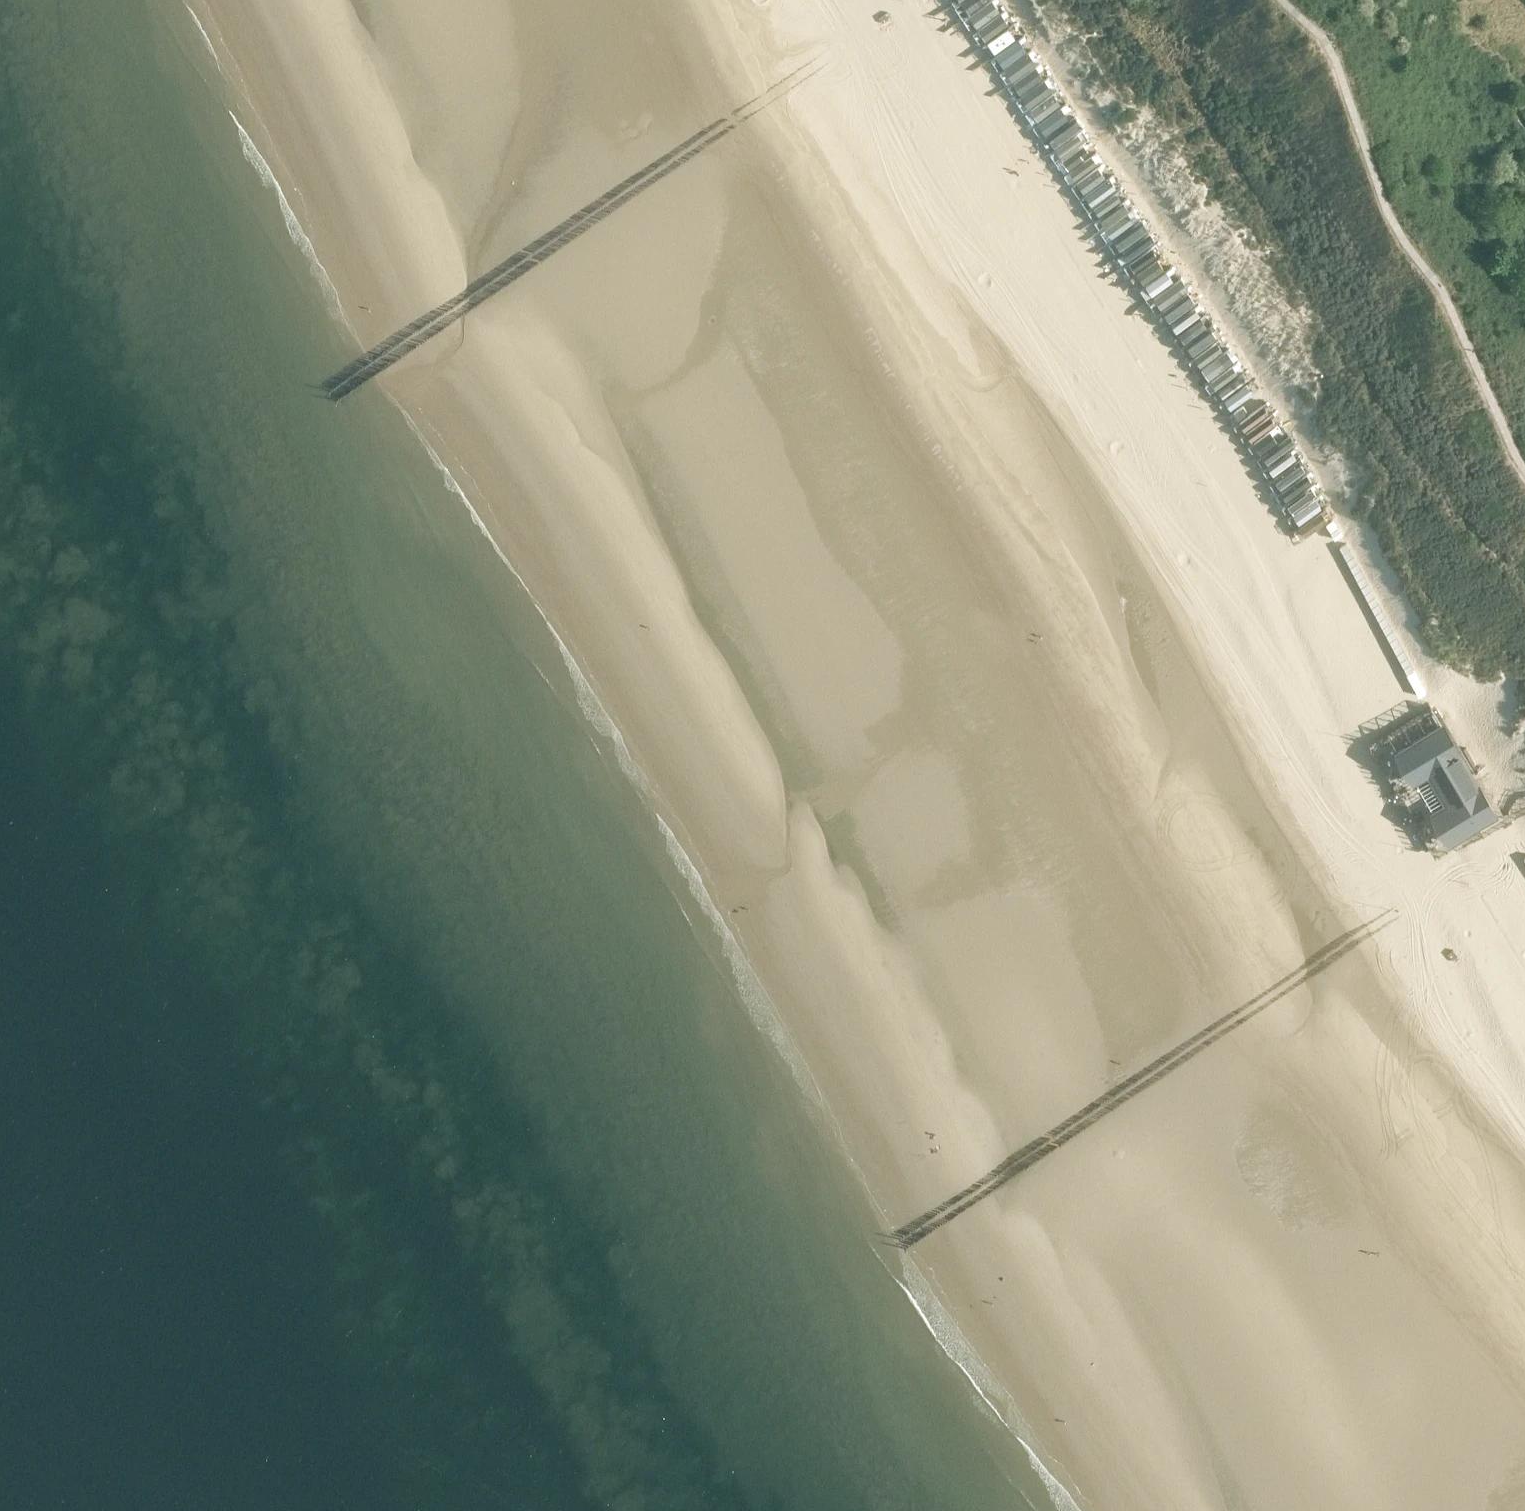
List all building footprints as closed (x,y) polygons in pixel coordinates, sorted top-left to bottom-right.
[(1440,722),(1396,749),(1413,777),(1427,769),(1446,801),(1431,810),(1449,839),(1493,812),(1440,722)]
